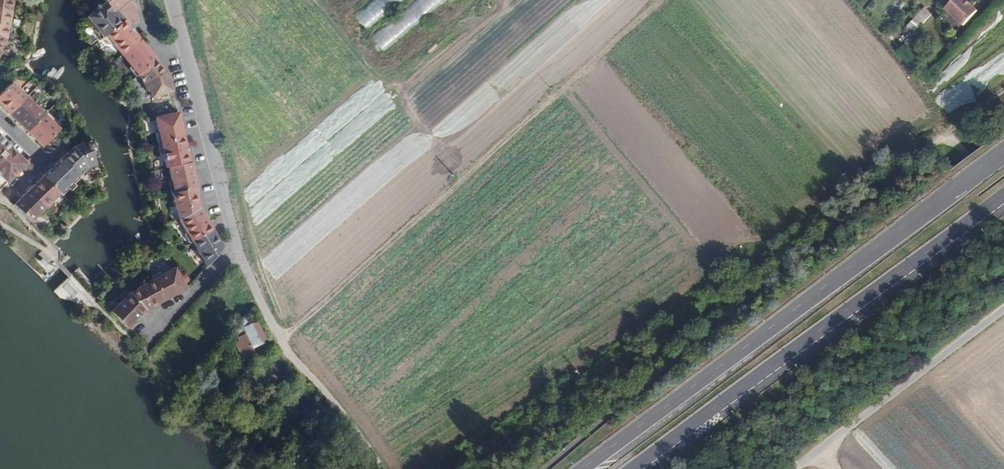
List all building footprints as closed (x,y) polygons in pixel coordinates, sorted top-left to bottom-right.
[(10,12),(12,0),(0,0),(0,10),(10,12)] [(104,1),(105,2),(113,12),(115,10),(127,0),(103,0),(104,1)] [(368,29),(403,0),(371,0),(355,13),(368,29)] [(373,37),(385,51),(446,0),(418,0),(373,37)] [(943,6),(961,24),(975,9),(969,4),(970,3),(966,0),(949,0),(943,6)] [(95,30),(93,32),(99,40),(121,23),(113,12),(105,2),(100,6),(96,6),(96,10),(85,18),(95,30)] [(907,17),(916,25),(927,12),(919,5),(907,17)] [(8,28),(8,26),(10,12),(0,10),(0,36),(5,39),(6,27),(8,28)] [(115,10),(113,12),(121,23),(124,20),(115,10)] [(110,45),(112,44),(117,50),(121,55),(140,40),(124,20),(121,23),(99,40),(103,45),(110,45)] [(121,55),(130,66),(128,68),(135,77),(137,75),(156,60),(140,40),(121,55)] [(149,90),(151,98),(172,91),(166,72),(156,60),(137,75),(144,84),(146,91),(149,90)] [(26,97),(11,83),(0,94),(0,105),(9,114),(26,97)] [(9,114),(28,132),(46,113),(38,105),(36,107),(26,97),(9,114)] [(59,130),(50,121),(53,119),(46,113),(28,132),(42,147),(59,130)] [(158,144),(184,138),(178,113),(155,118),(158,132),(156,133),(158,144)] [(0,138),(0,190),(8,182),(26,163),(0,138)] [(184,138),(158,144),(160,153),(163,153),(166,168),(168,168),(189,163),(184,138)] [(70,149),(61,158),(78,176),(86,168),(88,167),(95,164),(92,158),(98,156),(91,140),(89,140),(72,147),(70,149)] [(68,189),(73,184),(80,178),(78,176),(61,158),(43,176),(59,193),(61,195),(68,189)] [(168,182),(171,193),(172,193),(197,188),(191,162),(189,163),(168,168),(171,181),(168,182)] [(43,176),(28,191),(47,210),(53,203),(51,201),(59,193),(43,176)] [(199,195),(197,188),(172,193),(175,206),(175,210),(176,209),(179,220),(199,208),(197,196),(199,195)] [(19,200),(13,205),(14,206),(30,222),(33,219),(38,214),(40,216),(47,210),(28,191),(22,196),(19,200)] [(199,208),(179,220),(186,233),(184,234),(189,243),(192,242),(212,230),(199,208)] [(212,230),(192,242),(204,263),(206,266),(223,248),(212,230)] [(163,301),(186,289),(185,287),(175,268),(161,275),(160,272),(151,277),(152,280),(163,301)] [(145,310),(163,301),(152,280),(138,288),(138,289),(129,294),(145,310)] [(129,294),(124,290),(119,296),(117,298),(121,301),(110,312),(127,329),(145,310),(129,294)] [(243,315),(231,327),(236,337),(234,338),(225,343),(232,357),(240,353),(242,358),(253,353),(251,348),(261,343),(260,340),(254,343),(246,326),(248,325),(243,315)] [(254,343),(260,340),(264,337),(255,321),(248,325),(246,326),(254,343)] [(177,358),(168,351),(163,357),(173,364),(177,358)] [(287,401),(281,396),(269,407),(274,413),(287,401)] [(294,417),(297,414),(289,404),(286,406),(294,417)]
